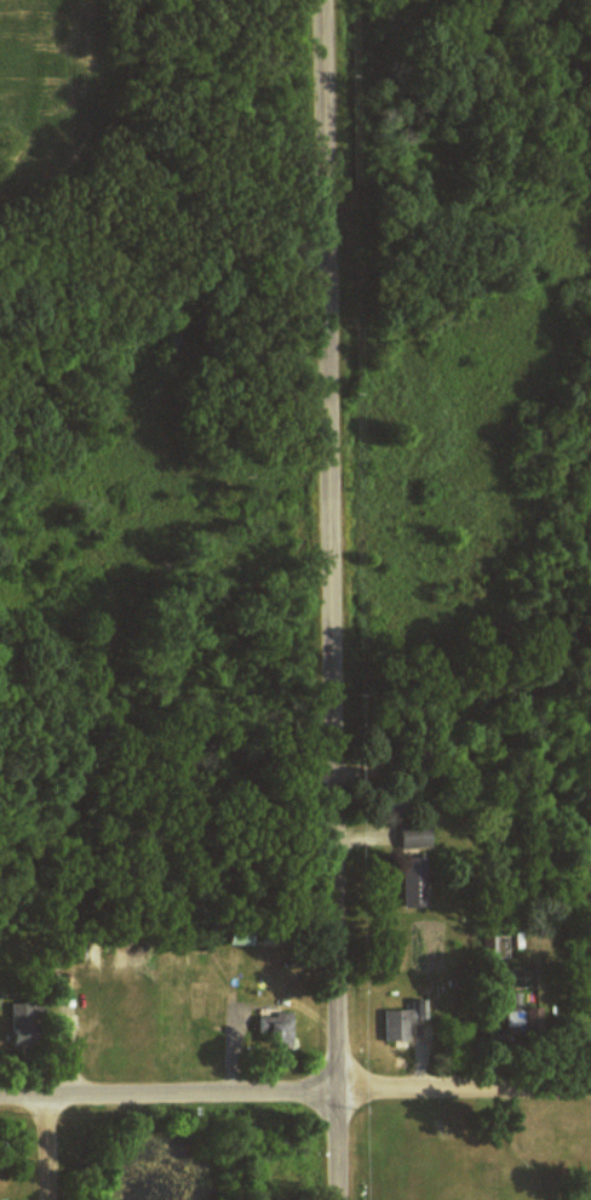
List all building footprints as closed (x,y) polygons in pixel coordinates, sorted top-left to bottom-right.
[(396,825),(397,849),(426,848),(425,824),(396,825)] [(423,906),(424,857),(400,856),(399,906),(423,906)] [(508,936),(484,936),(484,958),(509,957),(508,936)] [(379,1010),(380,1041),(403,1040),(403,1020),(427,1019),(426,999),(408,1000),(408,1009),(379,1010)] [(27,1024),(26,1002),(5,1003),(6,1025),(27,1024)] [(15,1033),(1,1035),(3,1056),(17,1054),(15,1033)]
